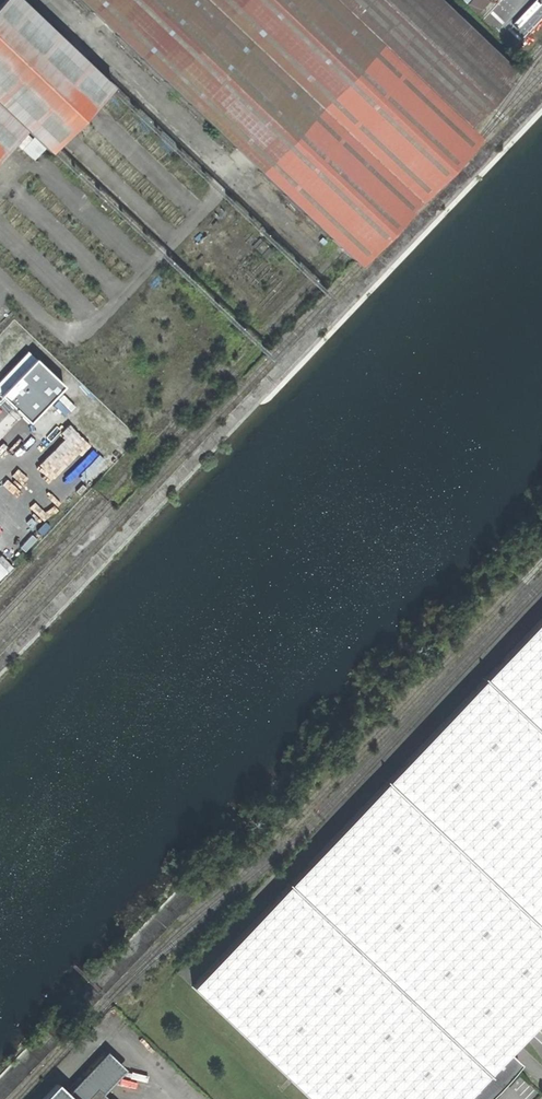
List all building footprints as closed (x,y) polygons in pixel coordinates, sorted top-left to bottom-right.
[(18,134),(41,156),(104,91),(10,0),(0,0),(0,153),(18,134)] [(507,71),(432,0),(72,0),(358,266),(479,138),(468,127),(502,86),(498,81),(507,71)] [(478,13),(488,23),(500,11),(490,1),(478,13)] [(37,361),(1,400),(30,427),(66,388),(37,361)] [(308,1098),(463,1098),(465,1097),(467,1098),(481,1098),(516,1063),(507,1053),(536,1023),(541,1016),(541,616),(191,987),(308,1098)] [(98,1093),(120,1068),(105,1055),(69,1094),(62,1087),(59,1084),(45,1098),(104,1098),(98,1093)]
